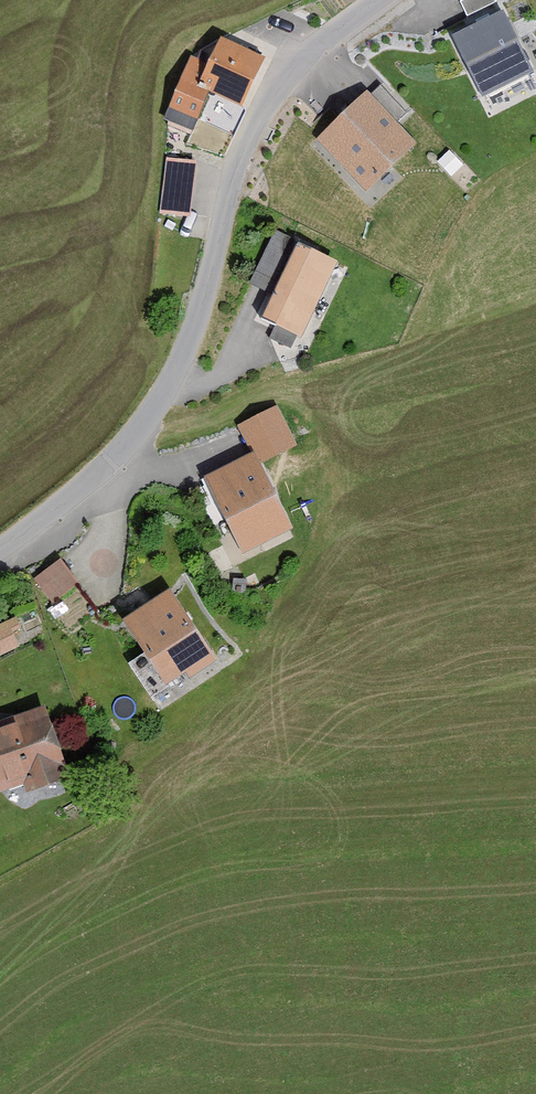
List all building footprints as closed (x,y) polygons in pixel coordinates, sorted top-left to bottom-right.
[(531,74),(502,16),(451,41),(480,99),(531,74)] [(239,111),(262,60),(218,41),(206,67),(189,60),(160,125),(189,138),(207,97),(239,111)] [(414,145),(362,92),(313,141),(365,193),(414,145)] [(189,219),(193,164),(163,162),(158,217),(189,219)] [(300,339),(335,265),(272,236),(248,289),(271,299),(260,321),(300,339)] [(290,447),(272,409),(236,426),(255,464),(290,447)] [(248,458),(201,481),(238,556),(285,533),(248,458)] [(31,580),(48,604),(73,586),(56,562),(31,580)] [(214,660),(168,592),(119,625),(160,688),(184,672),(187,677),(214,660)] [(10,622),(0,626),(0,655),(14,649),(7,635),(15,631),(10,622)] [(44,710),(0,725),(0,795),(21,788),(23,796),(67,781),(44,710)]
